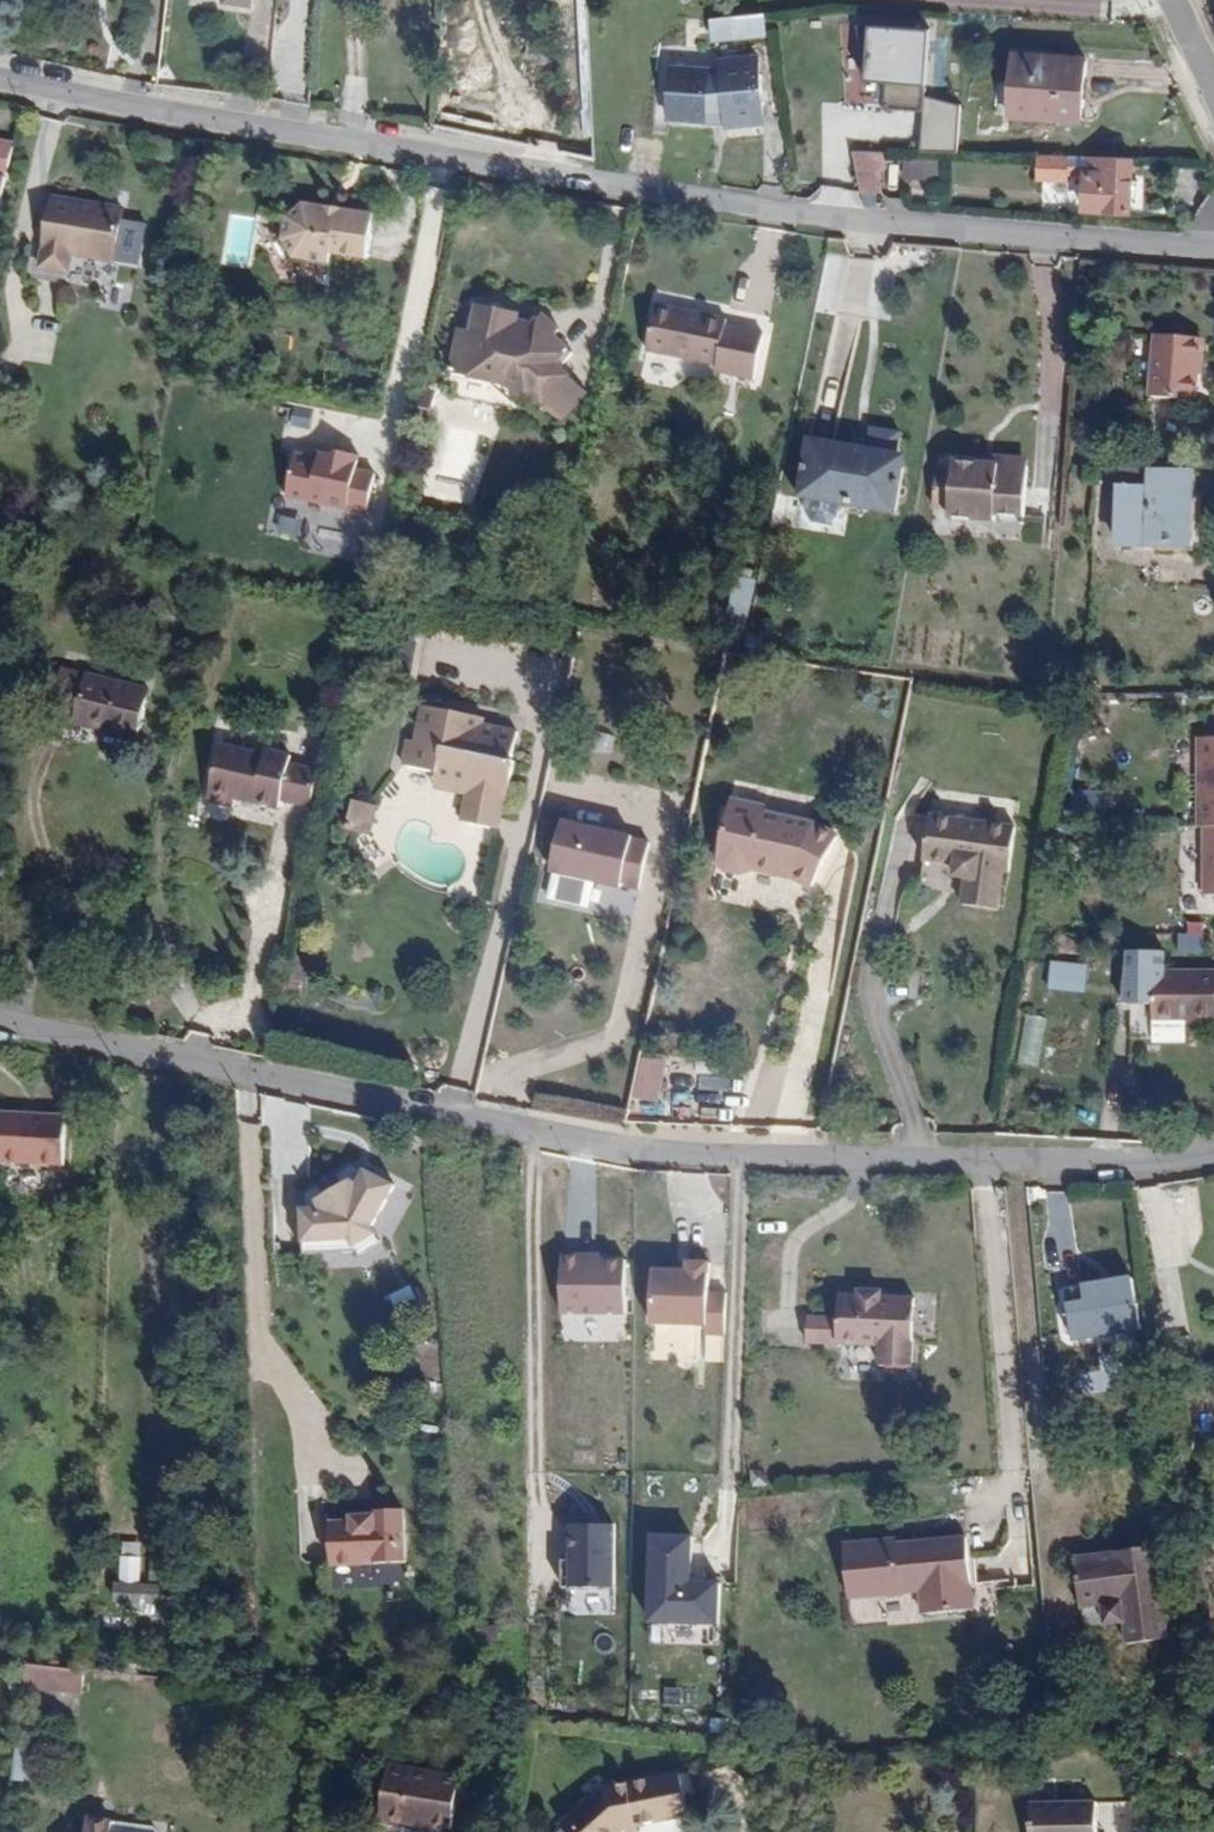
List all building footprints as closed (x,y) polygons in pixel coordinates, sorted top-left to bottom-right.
[(762,3),(713,6),(715,28),(765,24),(762,3)] [(883,76),(882,101),(924,103),(928,24),(862,21),(860,75),(883,76)] [(1014,41),(1010,90),(1037,92),(1037,105),(1078,109),(1082,45),(1014,41)] [(718,50),(719,60),(719,64),(715,64),(717,100),(724,99),(725,111),(725,114),(762,110),(755,46),(718,50)] [(715,64),(705,63),(705,59),(669,56),(664,108),(700,110),(703,101),(717,100),(715,64)] [(1009,103),(1037,105),(1037,92),(1010,90),(1009,103)] [(958,147),(960,99),(922,98),(920,146),(958,147)] [(703,101),(700,110),(718,111),(717,100),(703,101)] [(10,132),(0,131),(0,174),(10,132)] [(861,182),(881,182),(871,139),(852,139),(861,182)] [(1090,144),(1086,198),(1132,201),(1135,146),(1090,144)] [(1067,169),(1067,150),(1042,149),(1041,168),(1067,169)] [(882,152),(883,180),(938,177),(937,150),(882,152)] [(281,223),(291,242),(325,249),(328,240),(363,248),(372,202),(335,194),(333,199),(325,198),(326,192),(302,187),(284,200),(281,223)] [(111,250),(118,199),(49,189),(39,257),(67,261),(69,245),(111,250)] [(657,292),(656,298),(684,303),(685,298),(657,292)] [(460,318),(451,363),(500,372),(527,396),(533,391),(557,413),(584,384),(557,360),(570,346),(551,328),(559,320),(542,305),(528,317),(515,314),(517,301),(478,293),(472,320),(460,318)] [(656,298),(648,339),(719,353),(718,359),(757,367),(765,321),(727,312),(728,306),(685,298),(684,303),(656,298)] [(1194,376),(1199,316),(1153,313),(1149,372),(1194,376)] [(880,354),(865,352),(864,363),(879,366),(880,354)] [(426,414),(432,385),(408,380),(402,409),(426,414)] [(894,513),(904,450),(803,434),(793,498),(894,513)] [(977,442),(950,440),(949,453),(946,490),(945,499),(995,502),(995,497),(1022,498),(1027,441),(977,437),(977,442)] [(292,443),(284,486),(364,502),(372,464),(352,460),(355,445),(332,440),(331,444),(317,441),(315,447),(292,443)] [(949,453),(936,452),(933,489),(946,490),(949,453)] [(1148,463),(1147,479),(1118,478),(1117,531),(1173,532),(1173,543),(1197,544),(1198,486),(1189,485),(1190,465),(1148,463)] [(276,515),(275,536),(297,538),(298,517),(276,515)] [(735,576),(723,619),(743,625),(756,582),(735,576)] [(137,728),(149,682),(60,660),(50,700),(88,709),(86,716),(137,728)] [(483,721),(484,714),(423,701),(416,736),(405,733),(400,760),(432,767),(431,774),(448,777),(445,787),(463,790),(459,816),(494,824),(500,798),(505,798),(514,757),(512,757),(518,728),(483,721)] [(1188,826),(1195,826),(1196,895),(1213,895),(1213,739),(1191,739),(1188,826)] [(285,769),(287,759),(264,755),(263,759),(215,749),(215,751),(183,745),(175,781),(206,787),(203,807),(231,813),(233,805),(276,814),(278,803),(306,810),(314,776),(285,769)] [(728,791),(716,852),(725,859),(735,861),(749,796),(728,791)] [(368,830),(375,801),(351,796),(345,824),(368,830)] [(750,859),(775,863),(777,856),(793,859),(793,867),(814,877),(838,827),(811,814),(761,804),(762,798),(749,796),(735,861),(739,861),(750,859)] [(964,864),(959,890),(983,894),(995,834),(1000,812),(930,799),(922,843),(954,849),(952,861),(964,864)] [(585,823),(586,817),(560,811),(549,863),(618,879),(619,877),(637,881),(646,834),(629,830),(630,827),(604,821),(602,827),(585,823)] [(995,834),(983,894),(994,896),(1001,859),(1007,859),(1015,815),(1000,812),(995,834)] [(604,821),(586,817),(585,823),(602,827),(604,821)] [(793,859),(777,856),(775,863),(793,867),(793,859)] [(1212,1015),(1212,1011),(1212,956),(1211,956),(1210,962),(1157,961),(1157,941),(1120,941),(1120,993),(1127,993),(1149,994),(1149,1015),(1212,1015)] [(1046,989),(1086,991),(1087,962),(1048,961),(1046,989)] [(1126,1028),(1149,1029),(1149,1015),(1149,994),(1127,993),(1126,1028)] [(1037,1067),(1046,1014),(1026,1011),(1016,1063),(1037,1067)] [(48,1150),(55,1105),(0,1097),(0,1143),(48,1150)] [(316,1196),(300,1197),(303,1243),(355,1239),(359,1242),(380,1229),(372,1215),(394,1173),(363,1158),(356,1173),(349,1169),(316,1190),(316,1196)] [(626,1306),(626,1253),(587,1253),(587,1247),(566,1246),(566,1306),(626,1306)] [(687,1265),(653,1263),(651,1317),(706,1320),(706,1329),(725,1330),(726,1288),(709,1287),(710,1257),(688,1256),(687,1265)] [(1076,1281),(1078,1298),(1058,1300),(1062,1343),(1139,1335),(1133,1275),(1076,1281)] [(915,1366),(912,1297),(880,1297),(857,1297),(837,1297),(837,1321),(807,1322),(808,1346),(880,1345),(880,1366),(915,1366)] [(329,1512),(330,1555),(404,1553),(403,1501),(373,1501),(373,1507),(351,1506),(351,1513),(329,1512)] [(613,1582),(614,1518),(571,1518),(570,1554),(562,1554),(561,1581),(613,1582)] [(855,1542),(860,1596),(932,1588),(935,1611),(986,1606),(979,1535),(908,1541),(908,1537),(855,1542)] [(690,1536),(645,1536),(645,1625),(716,1626),(717,1584),(690,1584),(690,1536)] [(1077,1547),(1084,1615),(1124,1611),(1116,1542),(1077,1547)] [(167,1580),(116,1574),(115,1594),(167,1599),(167,1580)] [(499,1630),(500,1618),(481,1617),(480,1629),(499,1630)] [(43,1688),(80,1693),(83,1674),(46,1669),(43,1688)] [(453,1824),(462,1771),(391,1760),(383,1814),(453,1824)] [(619,1821),(684,1808),(677,1774),(609,1787),(561,1829),(564,1831),(605,1831),(619,1821)] [(1098,1794),(1033,1795),(1033,1831),(1099,1831),(1098,1794)]
